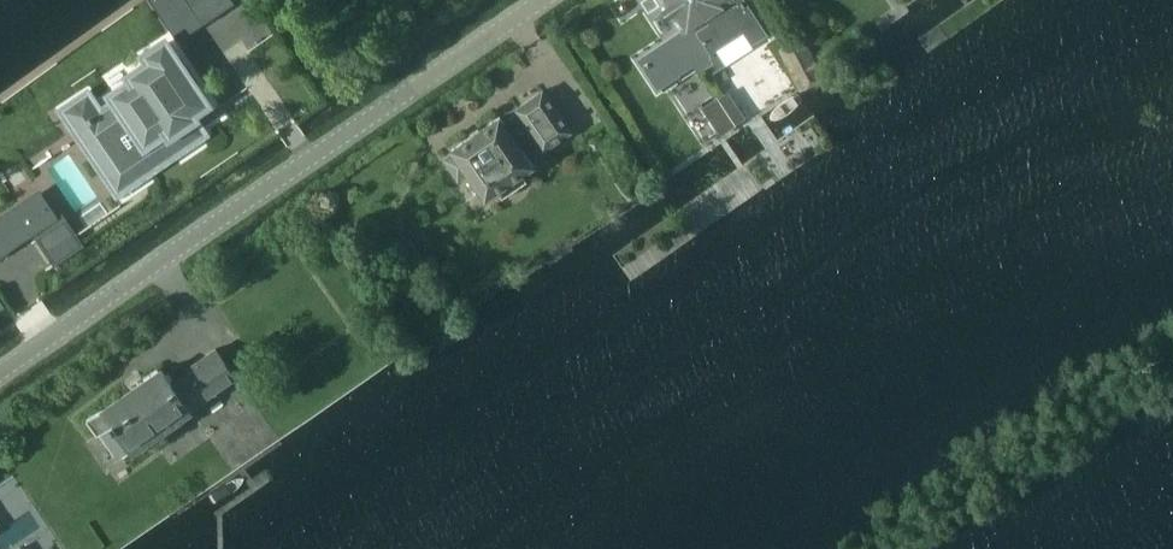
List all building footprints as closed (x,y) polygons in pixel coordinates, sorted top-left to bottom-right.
[(708,67),(714,63),(709,50),(692,24),(706,14),(696,0),(661,0),(666,7),(662,10),(668,19),(672,17),(682,32),(639,60),(658,89),(678,76),(678,75),(694,65),(699,73),(708,67)] [(745,0),(696,0),(706,14),(692,24),(709,50),(714,63),(708,67),(710,71),(724,62),(716,50),(745,31),(753,43),(767,34),(745,0)] [(767,5),(798,53),(818,40),(793,0),(774,0),(767,5)] [(111,180),(133,166),(139,176),(181,147),(171,133),(193,118),(190,114),(205,104),(165,43),(147,55),(152,63),(131,76),(135,81),(113,96),(118,103),(78,130),(111,180)] [(572,131),(544,90),(516,108),(519,113),(506,122),(501,116),(483,128),(472,135),(454,148),(455,150),(445,157),(460,178),(470,171),(487,197),(534,164),(523,148),(537,139),(544,149),(572,131)] [(719,97),(734,121),(742,116),(727,92),(719,97)] [(717,97),(703,106),(719,133),(734,123),(717,97)] [(54,218),(55,218),(54,217),(52,219),(46,211),(47,210),(44,205),(43,205),(37,197),(0,222),(0,255),(33,233),(37,239),(58,225),(54,218)] [(160,433),(236,379),(215,350),(188,369),(191,372),(172,386),(161,371),(104,412),(88,419),(99,434),(101,433),(115,456),(156,427),(160,433)]
